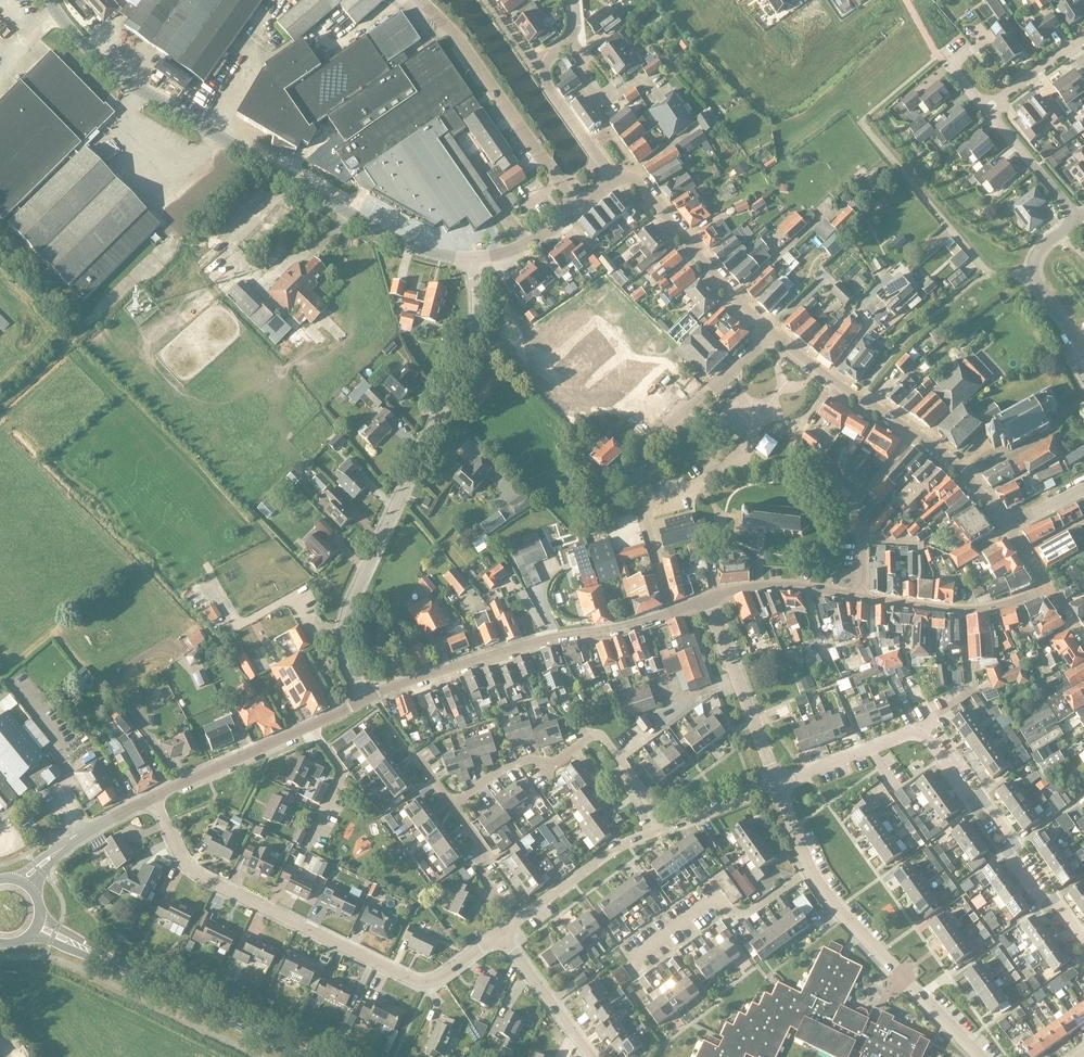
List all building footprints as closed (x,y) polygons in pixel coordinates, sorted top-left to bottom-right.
[(112,0),(84,0),(93,10),(92,11),(102,22),(110,16),(113,19),(121,11),(112,0)] [(136,10),(123,27),(150,46),(183,0),(123,0),(136,10)] [(150,46),(166,58),(157,71),(184,90),(193,77),(203,84),(263,0),(183,0),(150,46)] [(332,12),(338,6),(355,26),(385,0),(305,0),(277,24),(289,39),(327,6),(332,12)] [(508,14),(526,0),(505,0),(500,3),(508,14)] [(790,4),(787,0),(768,0),(777,13),(790,4)] [(1040,10),(1048,4),(1045,0),(1038,0),(1034,2),(1040,10)] [(1058,8),(1070,26),(1083,17),(1080,12),(1083,9),(1083,0),(1070,0),(1058,8)] [(519,13),(523,19),(515,24),(522,34),(540,22),(536,17),(541,13),(533,3),(519,13)] [(990,9),(996,16),(1003,10),(998,3),(990,9)] [(609,6),(587,22),(595,34),(607,26),(611,32),(622,24),(609,6)] [(420,41),(419,41),(400,13),(397,15),(365,37),(384,66),(402,54),(420,41)] [(1038,22),(1036,23),(1033,20),(1029,19),(1026,22),(1025,25),(1027,29),(1024,31),(1037,49),(1050,39),(1047,34),(1052,31),(1059,27),(1051,15),(1039,23),(1038,22)] [(1006,55),(1012,64),(1014,65),(1019,61),(1019,59),(1017,57),(1022,53),(1009,35),(1013,32),(1004,21),(990,31),(998,42),(992,46),(1001,58),(1006,55)] [(544,27),(540,22),(522,34),(530,44),(538,39),(542,44),(556,35),(548,24),(544,27)] [(601,53),(610,65),(626,53),(621,46),(626,43),(618,32),(605,42),(609,47),(601,53)] [(491,220),(500,214),(485,192),(477,198),(437,141),(447,133),(438,120),(471,96),(434,43),(407,62),(402,54),(384,66),(365,37),(319,69),(301,42),(263,68),(265,70),(261,73),(236,117),(273,139),(272,147),(294,151),(296,152),(301,144),(307,148),(311,141),(317,150),(309,164),(344,184),(352,179),(359,188),(369,194),(372,192),(375,197),(377,195),(380,200),(391,206),(393,204),(396,209),(398,207),(401,211),(412,217),(414,216),(417,220),(420,219),(423,223),(433,229),(441,223),(447,232),(465,220),(474,232),(491,220)] [(3,222),(11,214),(15,218),(7,226),(12,230),(89,154),(84,149),(77,157),(72,152),(111,114),(50,52),(0,101),(0,218),(3,222)] [(630,59),(626,53),(610,65),(618,76),(626,70),(630,75),(645,64),(637,54),(630,59)] [(569,70),(576,65),(570,57),(563,62),(569,70)] [(658,59),(643,71),(648,77),(663,66),(658,59)] [(562,84),(556,88),(563,98),(581,85),(571,71),(559,79),(562,84)] [(1083,101),(1083,80),(1081,82),(1075,73),(1074,73),(1073,72),(1067,76),(1068,77),(1064,80),(1080,103),(1083,101)] [(227,100),(236,85),(223,77),(214,92),(227,100)] [(1059,82),(1053,86),(1054,87),(1053,88),(1060,97),(1055,101),(1066,117),(1082,105),(1080,103),(1064,80),(1060,83),(1059,82)] [(921,103),(930,113),(949,96),(938,82),(919,98),(914,93),(902,103),(910,112),(921,103)] [(623,96),(629,104),(640,96),(634,88),(623,96)] [(658,104),(648,111),(668,140),(676,135),(677,136),(696,122),(675,90),(665,98),(667,102),(660,107),(658,104)] [(467,128),(490,161),(489,161),(493,166),(494,165),(494,164),(495,164),(497,167),(487,174),(501,196),(508,192),(526,180),(517,167),(513,169),(511,167),(516,163),(510,154),(511,153),(472,96),(471,96),(438,120),(447,133),(437,141),(477,198),(485,192),(487,191),(451,139),(467,128)] [(570,107),(589,133),(601,125),(582,98),(570,107)] [(1039,98),(1028,107),(1041,123),(1046,118),(1052,126),(1063,117),(1049,98),(1043,103),(1039,98)] [(1028,107),(1017,115),(1021,120),(1015,124),(1030,143),(1041,134),(1036,127),(1041,123),(1028,107)] [(637,121),(626,108),(607,123),(618,136),(637,121)] [(709,108),(694,118),(696,120),(705,134),(714,128),(720,124),(709,108)] [(959,109),(936,128),(933,131),(927,124),(912,137),(920,145),(933,134),(942,145),(947,140),(947,141),(970,122),(959,109)] [(619,138),(621,141),(627,148),(636,141),(645,133),(641,128),(646,124),(641,117),(637,121),(637,123),(619,138)] [(914,134),(926,123),(922,118),(909,128),(914,134)] [(324,121),(318,125),(321,130),(328,126),(324,121)] [(1082,128),(1077,121),(1058,134),(1063,142),(1082,128)] [(707,153),(712,149),(701,130),(681,144),(687,153),(701,144),(707,153)] [(979,131),(955,152),(964,162),(972,155),(977,162),(993,148),(979,131)] [(628,150),(638,163),(658,148),(654,142),(648,146),(642,139),(628,150)] [(679,145),(674,148),(680,157),(685,154),(679,145)] [(1070,154),(1065,147),(1047,160),(1054,169),(1062,163),(1061,161),(1070,154)] [(674,148),(643,168),(648,175),(650,177),(676,161),(680,158),(680,157),(674,148)] [(1066,176),(1071,183),(1076,179),(1083,190),(1083,149),(1083,148),(1073,156),(1080,165),(1066,176)] [(12,230),(82,302),(160,225),(89,154),(12,230)] [(676,161),(650,177),(658,189),(683,173),(676,161)] [(1004,161),(1001,164),(994,170),(988,163),(972,177),(980,187),(986,182),(995,192),(1015,174),(1004,161)] [(722,172),(717,162),(709,166),(715,176),(722,172)] [(749,170),(744,162),(733,169),(738,178),(749,170)] [(727,176),(734,173),(731,166),(724,169),(727,176)] [(678,177),(659,189),(670,204),(695,187),(687,175),(679,179),(678,177)] [(705,184),(696,190),(699,194),(708,189),(705,184)] [(722,190),(726,197),(736,192),(732,185),(722,190)] [(677,210),(699,200),(696,195),(694,191),(688,194),(673,205),(677,210)] [(1012,208),(1029,230),(1040,222),(1032,211),(1043,202),(1035,191),(1012,208)] [(618,193),(608,201),(621,217),(627,212),(632,218),(641,211),(632,201),(628,205),(618,193)] [(701,200),(690,205),(677,211),(691,229),(710,217),(701,200)] [(766,205),(762,200),(752,206),(756,211),(766,205)] [(608,201),(598,209),(620,236),(623,233),(620,229),(620,228),(615,222),(621,217),(608,201)] [(746,202),(734,207),(737,214),(749,209),(746,202)] [(854,215),(854,214),(848,208),(842,214),(831,225),(840,235),(852,223),(852,224),(857,218),(854,215)] [(598,209),(589,217),(602,233),(608,228),(616,237),(610,242),(613,246),(622,238),(620,236),(598,209)] [(596,238),(602,233),(589,217),(579,225),(589,237),(584,241),(592,251),(601,244),(596,238)] [(799,217),(781,233),(789,242),(807,226),(799,217)] [(714,224),(697,234),(709,249),(724,238),(714,224)] [(629,252),(633,257),(660,234),(653,226),(638,239),(642,243),(637,247),(636,246),(629,252)] [(734,238),(713,253),(721,263),(741,247),(740,246),(748,240),(748,239),(753,235),(747,227),(742,232),(739,228),(731,234),(734,238)] [(764,228),(758,234),(762,238),(768,232),(764,228)] [(647,259),(637,268),(641,273),(646,269),(650,266),(665,254),(661,249),(667,243),(660,234),(653,240),(640,251),(645,258),(647,259)] [(822,247),(832,258),(844,246),(834,235),(822,247)] [(950,237),(941,243),(948,252),(956,247),(950,237)] [(619,245),(622,250),(633,243),(630,238),(619,245)] [(578,242),(573,246),(566,239),(557,247),(571,264),(571,263),(578,272),(583,268),(579,263),(589,255),(578,242)] [(771,258),(766,254),(770,250),(760,240),(754,246),(745,254),(749,259),(731,275),(740,284),(743,284),(771,258)] [(269,268),(285,252),(275,243),(260,259),(269,268)] [(566,268),(571,264),(557,247),(548,254),(554,262),(548,266),(559,280),(569,272),(566,268)] [(745,259),(745,257),(742,254),(745,251),(741,247),(721,264),(730,273),(745,259)] [(787,265),(793,259),(786,250),(779,255),(787,265)] [(957,270),(964,264),(969,259),(961,251),(950,261),(957,270)] [(653,270),(649,273),(654,279),(659,275),(662,279),(667,275),(666,274),(682,261),(674,252),(659,265),(656,262),(650,267),(653,270)] [(604,256),(599,260),(606,269),(611,275),(616,270),(604,256)] [(878,259),(872,262),(878,271),(883,268),(878,259)] [(296,264),(268,293),(288,313),(294,308),(298,312),(292,318),(300,326),(306,319),(311,324),(327,308),(310,291),(317,285),(314,282),(325,271),(314,260),(303,271),(296,264)] [(867,265),(872,274),(878,271),(872,262),(867,265)] [(532,265),(522,273),(536,289),(541,285),(544,289),(554,281),(544,268),(538,272),(532,265)] [(667,293),(661,299),(663,302),(667,306),(674,300),(673,299),(680,293),(681,294),(688,287),(686,284),(694,277),(695,276),(687,267),(671,282),(676,288),(668,294),(667,293)] [(753,299),(777,276),(770,268),(763,274),(764,275),(746,291),(753,299)] [(589,282),(596,277),(590,269),(583,274),(589,282)] [(959,270),(947,280),(954,289),(966,279),(959,270)] [(611,277),(615,281),(620,277),(616,272),(611,277)] [(541,295),(536,289),(522,273),(513,280),(519,288),(513,292),(524,305),(534,297),(537,299),(541,295)] [(859,273),(853,277),(860,285),(865,281),(859,273)] [(918,296),(910,287),(911,287),(900,276),(878,297),(866,308),(873,315),(884,305),(888,309),(888,308),(896,316),(918,296)] [(927,277),(920,283),(920,284),(923,288),(921,289),(927,296),(937,288),(927,277)] [(658,285),(663,291),(669,285),(665,279),(658,285)] [(685,293),(688,296),(683,300),(687,303),(691,300),(696,306),(690,312),(697,321),(718,303),(699,281),(685,293)] [(417,294),(403,290),(404,285),(393,282),(390,295),(401,298),(401,299),(415,302),(417,294)] [(788,293),(777,282),(758,303),(768,313),(788,293)] [(227,297),(260,329),(275,345),(290,329),(275,314),(277,312),(266,302),(263,305),(241,283),(227,297)] [(569,295),(578,289),(573,283),(564,289),(569,295)] [(428,284),(423,304),(440,308),(441,308),(446,289),(428,284)] [(839,284),(831,293),(845,307),(854,298),(839,284)] [(641,288),(630,296),(635,302),(645,294),(641,288)] [(619,296),(600,314),(610,325),(625,311),(617,304),(622,299),(619,296)] [(556,303),(551,297),(546,301),(551,307),(556,303)] [(415,317),(420,318),(420,319),(435,323),(436,318),(438,318),(440,308),(423,304),(415,302),(415,304),(401,301),(402,301),(396,299),(394,307),(400,308),(416,312),(415,317)] [(806,303),(782,326),(792,334),(810,318),(803,311),(804,310),(806,312),(811,308),(817,303),(813,299),(807,304),(806,303)] [(571,308),(563,316),(577,330),(588,319),(570,300),(567,304),(571,308)] [(538,316),(533,309),(525,315),(530,323),(538,316)] [(723,309),(713,318),(740,345),(749,335),(733,319),(732,321),(727,316),(728,314),(723,309)] [(560,319),(553,326),(566,340),(577,330),(563,316),(559,311),(556,314),(560,319)] [(625,311),(611,326),(621,336),(635,322),(640,318),(636,314),(632,319),(625,311)] [(835,332),(831,329),(837,322),(844,316),(840,312),(833,318),(830,321),(818,334),(807,346),(818,354),(828,343),(827,342),(835,332)] [(402,313),(399,324),(411,328),(414,316),(402,313)] [(806,345),(825,325),(829,320),(823,314),(818,319),(815,323),(811,320),(794,335),(806,345)] [(861,327),(850,317),(829,343),(819,355),(833,365),(842,353),(861,327)] [(730,354),(740,345),(713,318),(704,328),(709,333),(710,333),(721,344),(721,345),(730,354)] [(635,322),(621,336),(631,347),(650,329),(647,326),(642,330),(635,322)] [(416,331),(424,333),(426,327),(418,325),(416,331)] [(697,325),(677,344),(679,346),(674,351),(696,373),(700,368),(706,374),(707,376),(728,355),(702,328),(701,329),(697,325)] [(541,329),(537,332),(555,351),(566,340),(553,326),(545,333),(541,329)] [(862,341),(840,370),(848,376),(871,347),(875,341),(867,335),(862,341)] [(972,343),(977,352),(991,344),(986,336),(972,343)] [(879,354),(871,347),(848,376),(856,382),(879,354)] [(896,366),(904,374),(915,363),(906,355),(896,366)] [(626,358),(615,369),(629,383),(636,376),(641,381),(645,377),(626,358)] [(939,387),(924,401),(910,414),(929,428),(948,411),(952,415),(989,379),(968,358),(962,364),(958,360),(935,383),(939,387)] [(417,374),(407,365),(398,375),(396,373),(384,385),(400,402),(412,389),(407,384),(417,374)] [(615,369),(604,379),(618,394),(622,398),(626,395),(621,390),(629,384),(615,369)] [(884,397),(897,406),(917,386),(906,376),(898,384),(887,394),(884,397)] [(668,378),(664,381),(682,400),(683,400),(691,392),(678,377),(672,382),(668,378)] [(604,379),(593,390),(611,409),(615,406),(610,401),(618,394),(604,379)] [(921,385),(925,390),(931,384),(927,379),(921,385)] [(354,404),(359,399),(368,409),(373,405),(377,409),(385,401),(371,388),(364,381),(347,397),(354,404)] [(666,389),(661,393),(674,408),(682,400),(664,381),(661,384),(666,389)] [(1053,423),(1053,422),(1052,422),(1050,419),(1050,418),(1049,417),(1054,415),(1056,416),(1057,414),(1055,413),(1056,409),(1058,408),(1058,407),(1056,407),(1054,404),(1055,402),(1054,401),(1052,403),(1048,402),(1048,401),(1053,398),(1053,399),(1054,397),(1052,397),(1048,390),(1049,388),(1048,388),(1047,390),(1040,394),(1039,393),(1039,395),(1022,404),(1023,406),(1015,410),(1013,408),(1012,409),(1013,411),(1005,415),(1004,413),(1003,414),(1004,416),(1001,418),(1000,416),(993,419),(995,422),(992,423),(992,422),(990,423),(991,424),(991,427),(989,427),(990,428),(991,428),(992,430),(991,431),(992,432),(993,431),(995,432),(988,435),(986,434),(986,436),(988,437),(993,446),(993,448),(995,448),(995,447),(1001,444),(1001,445),(1002,446),(1005,447),(1006,446),(1007,444),(1009,447),(1007,448),(1008,450),(1010,449),(1011,451),(1012,450),(1011,449),(1020,444),(1020,446),(1022,445),(1021,443),(1029,439),(1030,440),(1031,440),(1030,438),(1039,433),(1040,435),(1050,429),(1050,428),(1051,424),(1053,423)] [(898,407),(910,414),(924,401),(915,391),(898,407)] [(830,399),(818,416),(840,430),(852,413),(830,399)] [(638,411),(632,417),(647,431),(655,423),(637,404),(634,407),(638,411)] [(981,426),(993,419),(1000,416),(1001,415),(994,405),(974,418),(962,407),(938,431),(939,431),(939,436),(942,438),(946,439),(957,450),(981,426)] [(373,424),(368,430),(364,425),(357,432),(361,437),(373,449),(380,442),(379,441),(383,438),(391,430),(389,428),(395,422),(384,410),(371,422),(373,424)] [(861,436),(869,424),(853,414),(845,426),(841,434),(854,442),(858,435),(861,436)] [(865,444),(876,451),(888,433),(877,426),(865,444)] [(820,441),(807,431),(802,439),(814,448),(820,441)] [(885,463),(888,459),(888,460),(901,441),(888,433),(876,451),(881,455),(878,458),(885,463)] [(327,445),(335,453),(346,442),(338,434),(327,445)] [(612,443),(606,437),(597,445),(603,452),(593,461),(603,472),(623,454),(613,442),(612,443)] [(1053,437),(983,477),(992,488),(1026,469),(1029,475),(1044,467),(1063,455),(1053,437)] [(766,438),(757,451),(767,458),(777,445),(766,438)] [(1073,463),(1083,457),(1083,446),(1068,455),(1073,463)] [(912,447),(894,467),(900,472),(899,473),(901,475),(906,470),(919,454),(912,447)] [(841,454),(835,465),(843,470),(849,459),(841,454)] [(927,461),(919,454),(906,470),(909,473),(904,478),(908,481),(927,461)] [(343,477),(337,483),(353,500),(366,487),(354,476),(360,470),(349,459),(337,471),(343,477)] [(466,467),(454,480),(471,495),(483,482),(481,480),(491,469),(482,460),(471,472),(466,467)] [(897,496),(904,503),(915,491),(938,470),(928,462),(912,478),(916,481),(911,485),(910,483),(908,485),(897,496)] [(1049,469),(1036,474),(1039,482),(1062,473),(1062,472),(1068,469),(1065,462),(1062,463),(1059,464),(1058,462),(1048,466),(1049,469)] [(578,472),(589,485),(598,477),(586,464),(578,472)] [(850,481),(851,481),(856,475),(851,471),(852,469),(848,465),(841,474),(850,481)] [(851,495),(833,479),(821,467),(812,477),(842,505),(851,495)] [(893,484),(901,475),(899,473),(900,472),(894,467),(869,494),(879,503),(895,486),(893,484)] [(908,507),(917,498),(918,499),(921,495),(926,490),(930,495),(947,478),(938,470),(915,491),(904,503),(908,507)] [(286,478),(294,485),(301,479),(293,471),(286,478)] [(317,474),(311,481),(322,492),(329,485),(317,474)] [(860,478),(856,475),(851,481),(859,489),(868,480),(863,476),(860,478)] [(931,506),(929,504),(937,497),(941,501),(957,487),(947,478),(930,495),(925,500),(924,499),(919,505),(926,511),(931,506)] [(1018,504),(1024,501),(1020,493),(1023,491),(1023,490),(1026,489),(1021,479),(1015,483),(996,493),(1007,510),(1018,504)] [(921,519),(926,524),(941,511),(942,509),(946,506),(949,509),(965,496),(957,488),(942,500),(943,501),(921,519)] [(333,503),(324,512),(340,528),(351,517),(339,505),(343,500),(332,489),(326,496),(333,503)] [(527,492),(509,505),(516,516),(534,503),(527,492)] [(264,517),(274,511),(265,497),(255,504),(264,517)] [(426,507),(429,501),(424,498),(421,505),(426,507)] [(946,527),(954,522),(956,521),(955,519),(975,508),(966,498),(946,514),(949,519),(944,523),(946,527)] [(895,510),(899,505),(894,500),(889,505),(895,510)] [(1057,515),(1058,517),(1050,521),(1022,532),(1031,545),(1083,517),(1076,505),(1057,515)] [(743,529),(747,529),(746,531),(748,531),(748,529),(756,530),(756,532),(757,532),(758,530),(765,531),(765,533),(767,533),(767,532),(773,532),(773,534),(775,534),(775,532),(784,533),(784,535),(785,535),(785,534),(792,534),(792,536),(793,536),(793,535),(801,535),(801,537),(803,537),(803,535),(808,530),(810,532),(811,530),(809,529),(810,522),(812,521),(811,520),(810,520),(805,515),(806,513),(804,512),(803,514),(796,513),(796,511),(794,511),(794,513),(788,512),(788,510),(786,510),(786,512),(778,511),(778,509),(776,509),(776,511),(768,510),(769,508),(767,508),(767,510),(760,509),(760,507),(758,507),(758,509),(750,508),(751,506),(749,506),(749,508),(746,507),(745,512),(743,512),(743,514),(745,514),(744,522),(742,522),(741,524),(744,524),(743,529)] [(889,507),(869,528),(875,533),(895,512),(889,507)] [(954,522),(954,523),(950,525),(958,535),(985,520),(983,518),(976,509),(956,521),(954,522)] [(488,534),(505,522),(498,512),(481,524),(488,534)] [(666,529),(659,530),(663,548),(709,536),(704,519),(693,522),(691,514),(664,521),(666,529)] [(609,532),(616,530),(613,519),(605,522),(609,532)] [(316,528),(301,543),(304,546),(316,557),(310,563),(316,570),(322,564),(323,564),(335,552),(324,540),(326,538),(326,539),(332,533),(320,520),(314,527),(316,528)] [(966,546),(969,543),(970,545),(950,556),(958,570),(972,562),(979,558),(979,557),(983,555),(978,547),(975,547),(973,548),(972,545),(994,532),(987,524),(988,523),(985,520),(958,535),(966,546)] [(889,521),(880,531),(885,535),(894,526),(889,521)] [(908,527),(902,521),(889,533),(895,540),(908,527)] [(915,524),(906,532),(911,537),(920,529),(915,524)] [(1043,564),(1083,538),(1083,534),(1080,528),(1078,527),(1035,552),(1043,564)] [(930,538),(925,530),(916,536),(919,541),(921,540),(922,543),(930,538)] [(538,540),(533,542),(530,536),(522,539),(525,546),(511,552),(527,588),(541,582),(533,565),(547,559),(538,540)] [(1083,557),(1083,538),(1043,564),(1048,571),(1057,565),(1060,570),(1083,557)] [(634,559),(631,548),(614,554),(610,539),(589,546),(599,583),(621,577),(623,583),(627,582),(631,597),(633,605),(632,605),(636,617),(649,612),(639,576),(630,579),(624,561),(634,559)] [(989,570),(987,567),(989,566),(991,570),(1016,556),(1006,541),(983,555),(979,557),(979,558),(972,562),(973,564),(978,561),(980,565),(985,572),(989,570)] [(700,542),(687,545),(690,555),(703,552),(700,542)] [(645,544),(631,548),(634,559),(648,555),(645,544)] [(898,546),(898,555),(906,555),(907,546),(898,546)] [(592,572),(585,547),(573,551),(580,575),(581,575),(592,572)] [(909,584),(916,585),(917,553),(909,553),(908,578),(910,578),(909,584)] [(885,554),(886,576),(885,576),(886,596),(902,598),(901,576),(895,576),(895,554),(885,554)] [(662,559),(666,575),(679,572),(678,569),(675,556),(662,559)] [(991,570),(996,581),(1003,577),(1011,572),(1013,575),(1013,576),(1024,570),(1025,570),(1016,556),(991,570)] [(923,582),(924,573),(923,557),(917,557),(918,573),(917,582),(917,600),(929,601),(930,583),(923,582)] [(735,564),(732,564),(734,583),(749,581),(749,561),(746,559),(740,559),(738,559),(739,563),(735,564)] [(949,559),(944,562),(946,567),(950,575),(955,572),(949,559)] [(721,566),(721,571),(718,572),(719,585),(734,583),(732,564),(721,566)] [(500,565),(487,575),(495,585),(497,584),(496,583),(507,574),(500,565)] [(976,576),(971,567),(963,571),(968,580),(976,576)] [(666,575),(670,594),(683,590),(680,576),(686,575),(685,568),(678,569),(679,572),(666,575)] [(455,569),(444,579),(459,597),(470,587),(455,569)] [(1005,581),(1003,577),(996,581),(990,584),(992,589),(987,591),(992,601),(1010,592),(1012,596),(1030,589),(1033,584),(1032,582),(1024,570),(1013,576),(1005,581)] [(592,572),(581,575),(581,577),(581,579),(581,582),(583,584),(584,584),(585,589),(576,592),(583,617),(591,615),(594,625),(611,623),(600,585),(598,586),(594,571),(593,571),(593,572),(592,572)] [(885,571),(877,571),(870,571),(870,592),(885,595),(885,571)] [(482,578),(491,589),(495,585),(487,575),(482,578)] [(656,586),(654,576),(643,580),(641,575),(639,576),(649,612),(661,607),(655,586),(656,586)] [(689,585),(686,575),(680,576),(683,590),(670,594),(673,603),(693,595),(690,584),(689,585)] [(501,580),(505,589),(512,586),(508,577),(501,580)] [(437,590),(426,578),(419,583),(429,595),(437,590)] [(978,581),(969,584),(975,599),(985,593),(978,581)] [(933,602),(952,604),(954,584),(935,582),(933,602)] [(909,584),(902,583),(902,598),(917,600),(916,585),(909,584)] [(1077,587),(1075,583),(1061,591),(1066,600),(1081,591),(1079,586),(1077,587)] [(776,592),(762,593),(772,618),(778,616),(781,624),(786,622),(785,617),(788,616),(787,613),(786,613),(786,612),(785,612),(785,613),(784,614),(776,592)] [(761,615),(752,593),(734,599),(749,638),(760,634),(754,618),(761,615)] [(752,593),(761,615),(763,620),(769,618),(766,609),(768,608),(762,593),(752,593)] [(779,593),(786,612),(786,613),(787,613),(788,616),(785,617),(786,622),(789,629),(790,628),(792,633),(800,630),(794,614),(807,615),(801,595),(779,593)] [(499,601),(490,605),(497,620),(497,619),(507,642),(521,638),(516,627),(518,625),(516,621),(514,621),(510,612),(505,615),(503,611),(510,608),(506,598),(499,601)] [(1080,621),(1083,619),(1083,598),(1070,605),(1080,621)] [(429,599),(409,610),(418,627),(421,625),(427,637),(449,626),(436,602),(432,605),(429,599)] [(822,621),(831,619),(832,616),(833,616),(834,621),(837,601),(824,599),(826,606),(819,607),(822,621)] [(1044,599),(1024,606),(1030,619),(1029,619),(1035,629),(1045,625),(1044,622),(1056,615),(1044,599)] [(834,623),(832,624),(835,642),(858,637),(855,626),(855,604),(837,601),(834,621),(834,623)] [(868,606),(855,604),(855,626),(858,637),(864,635),(862,627),(860,627),(860,622),(867,623),(868,606)] [(221,617),(214,606),(204,612),(210,623),(221,617)] [(894,646),(894,641),(893,638),(890,638),(889,627),(887,627),(888,625),(888,609),(876,607),(876,628),(878,628),(880,641),(881,648),(894,646)] [(888,609),(888,625),(896,626),(896,633),(902,633),(902,628),(905,628),(905,626),(899,627),(900,610),(888,609)] [(913,612),(900,610),(899,627),(905,626),(911,626),(913,612)] [(1001,613),(1005,633),(1013,631),(1012,626),(1018,624),(1015,610),(1001,613)] [(473,616),(478,631),(479,630),(482,638),(483,638),(486,645),(498,641),(495,633),(496,633),(493,624),(491,625),(485,611),(473,616)] [(931,614),(913,612),(911,626),(911,627),(913,627),(912,638),(911,658),(932,658),(933,641),(933,639),(930,639),(931,614)] [(931,614),(930,639),(933,639),(933,641),(939,641),(940,630),(944,630),(945,616),(933,614),(931,614)] [(1064,625),(1056,615),(1044,622),(1045,625),(1035,629),(1034,629),(1036,632),(1030,635),(1035,645),(1042,641),(1041,640),(1053,633),(1052,633),(1064,625)] [(959,617),(945,616),(944,630),(940,630),(941,651),(943,651),(943,652),(946,652),(946,651),(961,649),(959,617)] [(988,616),(966,617),(968,647),(969,661),(974,661),(994,660),(993,644),(992,637),(995,637),(993,623),(989,624),(988,616)] [(661,661),(666,677),(681,671),(689,692),(711,685),(687,617),(673,622),(672,621),(669,622),(668,624),(666,624),(672,642),(675,641),(679,654),(661,661)] [(177,625),(171,629),(175,636),(182,631),(177,625)] [(298,627),(288,633),(291,638),(298,651),(309,645),(298,627)] [(448,634),(450,641),(448,642),(453,655),(469,648),(461,629),(448,634)] [(800,630),(792,633),(797,644),(804,641),(800,630)] [(195,631),(179,638),(184,649),(200,642),(195,631)] [(1061,664),(1060,662),(1058,657),(1077,646),(1067,631),(1048,643),(1054,652),(1046,657),(1050,670),(1061,664)] [(645,661),(642,653),(647,651),(646,647),(647,646),(649,644),(649,641),(649,639),(646,637),(642,637),(640,632),(628,636),(635,656),(634,656),(636,664),(645,661)] [(621,637),(610,641),(622,679),(632,675),(629,668),(626,669),(623,659),(628,657),(621,637)] [(562,655),(567,666),(583,662),(577,642),(559,646),(562,655)] [(603,669),(604,669),(606,675),(619,671),(617,664),(616,665),(608,642),(595,646),(603,669)] [(405,643),(399,647),(404,656),(410,653),(417,669),(430,664),(422,646),(409,651),(405,643)] [(559,646),(540,651),(549,671),(564,666),(559,646)] [(661,659),(674,654),(671,646),(658,651),(661,659)] [(810,646),(800,651),(806,662),(816,657),(810,646)] [(1077,646),(1058,657),(1060,662),(1065,660),(1072,670),(1083,663),(1083,657),(1077,646)] [(868,656),(864,648),(857,652),(861,660),(868,656)] [(828,651),(833,662),(839,660),(835,649),(828,651)] [(753,654),(752,655),(762,672),(771,666),(761,650),(753,654)] [(899,652),(890,655),(895,669),(895,671),(902,668),(902,661),(899,652)] [(1020,652),(1010,657),(1016,667),(1026,662),(1020,652)] [(300,653),(270,669),(277,681),(280,679),(285,687),(282,688),(287,698),(289,697),(290,699),(288,700),(294,711),(305,704),(312,717),(328,708),(321,695),(323,694),(314,677),(311,677),(306,669),(308,666),(300,653)] [(529,655),(520,659),(528,677),(536,673),(529,655)] [(897,675),(895,671),(895,669),(890,655),(879,659),(882,668),(883,667),(889,677),(897,675)] [(648,661),(652,674),(661,670),(656,658),(648,661)] [(519,680),(520,680),(528,677),(520,659),(512,662),(513,666),(514,666),(519,680)] [(583,665),(590,681),(598,677),(591,661),(583,665)] [(1064,675),(1068,681),(1043,697),(1045,701),(1031,709),(1035,716),(1055,704),(1053,701),(1061,696),(1062,697),(1083,683),(1083,663),(1064,675)] [(999,698),(996,689),(1006,685),(1006,684),(1016,680),(1018,686),(1028,682),(1022,666),(1002,674),(998,665),(985,670),(992,688),(981,692),(988,702),(999,698)] [(522,684),(520,680),(519,680),(514,666),(513,666),(506,669),(513,687),(522,684)] [(945,666),(938,667),(941,688),(948,687),(945,666)] [(495,688),(503,685),(498,672),(496,667),(488,670),(495,688)] [(962,684),(961,667),(954,667),(955,672),(952,672),(953,684),(962,684)] [(498,672),(503,685),(505,691),(513,687),(506,669),(498,672)] [(873,669),(863,673),(866,680),(876,676),(873,669)] [(479,670),(471,673),(478,691),(486,688),(480,673),(479,670)] [(488,670),(480,673),(486,688),(487,692),(495,688),(488,670)] [(209,683),(204,671),(193,676),(198,688),(209,683)] [(470,695),(478,691),(471,673),(463,677),(470,695)] [(557,673),(544,678),(550,693),(554,703),(562,701),(560,696),(565,694),(563,688),(557,673)] [(855,684),(866,680),(863,673),(852,677),(855,684)] [(627,678),(623,679),(626,689),(631,688),(627,678)] [(244,692),(249,702),(236,709),(245,728),(256,723),(263,738),(281,730),(274,714),(263,695),(258,698),(248,682),(238,688),(241,694),(244,692)] [(612,682),(604,686),(610,698),(618,694),(612,682)] [(1056,724),(1083,706),(1083,699),(1083,698),(1083,683),(1062,697),(1061,696),(1053,701),(1055,704),(1035,716),(1017,727),(1033,754),(1039,751),(1063,736),(1056,724)] [(657,708),(648,684),(616,695),(625,720),(657,708)] [(466,724),(462,716),(464,716),(461,708),(465,706),(460,695),(458,696),(453,685),(442,690),(455,719),(459,727),(466,724)] [(129,706),(142,699),(136,688),(123,695),(129,706)] [(891,688),(884,690),(889,701),(895,699),(891,688)] [(845,692),(847,697),(855,695),(853,689),(845,692)] [(442,713),(444,718),(450,716),(444,700),(439,702),(435,693),(424,697),(429,708),(427,709),(430,718),(442,713)] [(880,702),(874,704),(881,723),(893,718),(884,694),(878,696),(880,702)] [(410,696),(394,701),(400,718),(405,717),(407,722),(417,719),(410,696)] [(867,700),(862,702),(871,726),(881,723),(874,704),(870,706),(867,700)] [(857,706),(859,710),(853,712),(860,731),(871,726),(862,702),(861,702),(862,704),(857,706)] [(982,702),(977,706),(983,715),(988,712),(982,702)] [(823,723),(817,725),(824,744),(835,740),(825,714),(822,705),(817,708),(821,718),(821,717),(823,723)] [(787,706),(775,710),(778,719),(790,714),(787,706)] [(713,718),(707,722),(703,716),(699,719),(716,741),(726,733),(718,723),(724,718),(717,708),(710,713),(713,718)] [(118,709),(109,716),(125,735),(133,728),(118,709)] [(1081,723),(1083,721),(1083,710),(1076,715),(1077,718),(1081,723)] [(974,714),(971,716),(968,711),(952,723),(959,733),(975,721),(978,719),(974,714)] [(830,712),(825,714),(835,740),(847,736),(840,717),(833,719),(830,712)] [(3,808),(4,809),(32,786),(37,793),(46,785),(47,786),(62,775),(55,767),(53,769),(39,751),(8,713),(0,720),(0,811),(3,808)] [(563,741),(558,725),(564,723),(562,718),(556,720),(557,722),(549,724),(546,715),(541,717),(550,745),(563,741)] [(812,727),(806,729),(813,748),(824,744),(817,725),(813,715),(808,717),(812,727)] [(231,738),(237,735),(229,716),(218,721),(221,728),(204,736),(211,751),(233,742),(231,738)] [(531,730),(529,723),(522,725),(519,716),(513,718),(523,746),(535,742),(531,730)] [(535,742),(537,749),(550,745),(541,717),(536,719),(538,727),(531,730),(535,742)] [(636,724),(643,734),(652,727),(644,717),(636,724)] [(511,729),(503,731),(510,750),(523,746),(513,718),(508,720),(511,729)] [(689,726),(706,748),(716,741),(699,719),(695,722),(699,728),(694,732),(689,726)] [(959,733),(965,742),(982,730),(975,721),(959,733)] [(801,753),(813,748),(806,729),(803,722),(798,724),(801,731),(794,734),(801,753)] [(696,756),(706,748),(689,726),(686,729),(690,735),(684,740),(696,756)] [(1015,735),(1008,726),(1002,730),(1009,739),(1015,735)] [(348,752),(351,756),(374,740),(366,730),(360,734),(355,728),(341,738),(346,745),(351,742),(355,747),(348,752)] [(965,742),(972,752),(988,740),(988,739),(991,737),(987,731),(984,734),(982,730),(965,742)] [(176,740),(164,746),(170,759),(178,756),(176,753),(180,751),(184,759),(198,752),(189,733),(175,739),(176,740)] [(490,733),(477,738),(486,765),(492,764),(489,755),(496,753),(490,733)] [(1060,749),(1063,755),(1083,745),(1077,733),(1066,739),(1069,744),(1060,749)] [(1015,735),(1009,739),(1016,748),(1021,744),(1015,735)] [(465,742),(467,749),(468,749),(471,760),(478,758),(481,767),(486,765),(477,738),(465,742)] [(98,747),(106,756),(116,749),(109,739),(98,747)] [(360,755),(364,761),(381,749),(374,740),(351,756),(354,760),(360,755)] [(972,752),(979,761),(995,749),(988,740),(972,752)] [(123,746),(137,770),(139,775),(147,789),(158,783),(147,764),(144,766),(135,750),(130,741),(123,746),(123,747),(123,746)] [(663,746),(659,749),(675,771),(685,764),(673,748),(667,752),(663,746)] [(1014,751),(1024,764),(1030,759),(1021,746),(1018,748),(1014,751)] [(367,765),(371,771),(388,759),(381,749),(364,761),(358,766),(361,770),(367,765)] [(467,749),(455,753),(464,782),(470,780),(466,771),(474,768),(471,760),(468,749),(467,749)] [(655,753),(650,757),(666,779),(675,771),(659,749),(655,753)] [(979,761),(986,770),(1002,759),(1002,758),(1005,756),(1001,751),(998,753),(995,749),(979,761)] [(1032,755),(1038,764),(1047,759),(1042,749),(1039,751),(1033,754),(1032,755)] [(1043,774),(1049,771),(1065,761),(1059,752),(1047,759),(1038,764),(1043,774)] [(125,753),(115,759),(122,772),(132,766),(125,753)] [(459,784),(464,782),(455,753),(442,757),(448,776),(455,774),(459,784)] [(306,776),(310,778),(316,766),(312,764),(296,757),(285,780),(300,788),(306,776)] [(656,786),(666,779),(650,757),(649,757),(645,760),(650,765),(644,770),(656,786)] [(388,759),(371,771),(366,775),(369,779),(374,775),(379,780),(395,768),(388,759)] [(1006,764),(1002,759),(986,770),(992,780),(1000,774),(1003,779),(1015,770),(1009,762),(1006,764)] [(347,760),(343,764),(348,770),(352,766),(347,760)] [(98,761),(75,774),(89,800),(96,797),(102,808),(116,800),(110,789),(112,787),(98,761)] [(560,774),(568,785),(592,767),(589,763),(581,769),(576,763),(560,774)] [(568,785),(559,792),(561,795),(565,795),(571,790),(576,796),(586,788),(587,789),(592,784),(588,778),(596,772),(592,767),(568,785)] [(382,784),(386,790),(402,778),(395,768),(379,780),(373,785),(376,789),(382,784)] [(137,795),(147,789),(139,775),(135,778),(130,769),(125,772),(137,795)] [(1040,778),(1036,771),(1024,780),(1028,786),(1040,778)] [(932,774),(910,789),(914,794),(919,790),(923,795),(939,783),(932,774)] [(380,804),(378,801),(382,798),(383,798),(389,794),(393,800),(391,802),(394,806),(407,797),(403,793),(410,788),(402,778),(386,790),(380,794),(380,795),(375,799),(375,798),(371,802),(375,808),(380,804)] [(875,778),(870,781),(874,786),(878,783),(875,778)] [(1039,792),(1050,784),(1045,778),(1035,786),(1039,792)] [(317,804),(319,805),(321,801),(328,786),(319,782),(318,785),(317,787),(310,801),(317,804)] [(516,783),(505,791),(522,815),(526,812),(521,804),(528,799),(516,783)] [(939,783),(923,795),(929,804),(945,793),(939,783)] [(996,795),(1003,804),(1023,790),(1022,790),(1020,792),(1013,783),(996,795)] [(485,785),(475,791),(481,801),(490,795),(485,785)] [(570,800),(578,810),(602,793),(599,788),(591,794),(587,789),(586,788),(576,796),(570,800)] [(893,794),(904,809),(909,805),(911,803),(900,789),(893,794)] [(1026,802),(1023,797),(1026,795),(1023,790),(1003,804),(1010,813),(1030,799),(1026,802)] [(505,791),(494,799),(499,805),(506,815),(512,810),(518,818),(522,815),(505,791)] [(261,818),(269,822),(270,820),(278,824),(286,808),(287,809),(293,798),(281,792),(278,798),(271,795),(266,804),(267,804),(261,818)] [(366,795),(371,802),(375,798),(370,792),(366,795)] [(578,810),(586,821),(596,814),(602,809),(597,803),(605,797),(602,793),(578,810)] [(952,802),(945,793),(929,804),(923,808),(927,813),(933,809),(936,814),(952,802)] [(1057,794),(1050,799),(1053,802),(1060,811),(1064,808),(1067,806),(1060,797),(1057,794)] [(852,818),(859,828),(875,817),(872,812),(880,806),(873,795),(854,809),(858,815),(852,818)] [(1042,806),(1046,802),(1042,796),(1037,799),(1042,806)] [(400,821),(403,826),(425,809),(418,799),(402,811),(406,817),(400,821)] [(1010,813),(1017,823),(1033,811),(1030,807),(1033,804),(1030,799),(1010,813)] [(959,812),(952,802),(936,814),(933,815),(937,820),(939,818),(943,823),(939,825),(943,830),(954,822),(951,818),(959,812)] [(499,805),(488,813),(505,836),(510,832),(504,825),(511,820),(506,815),(499,805)] [(915,814),(910,808),(911,808),(909,805),(904,809),(906,811),(911,818),(915,814)] [(892,809),(897,815),(901,812),(896,806),(892,809)] [(1033,811),(1017,823),(1024,833),(1040,821),(1037,817),(1043,812),(1039,806),(1033,811)] [(412,825),(416,831),(432,818),(425,809),(403,826),(406,829),(412,825)] [(897,815),(903,825),(908,821),(901,812),(897,815)] [(18,821),(23,828),(32,820),(27,813),(18,821)] [(488,813),(478,821),(489,836),(495,831),(503,841),(507,838),(505,836),(488,813)] [(859,828),(866,837),(882,826),(881,826),(878,821),(884,817),(880,813),(875,817),(859,828)] [(579,826),(587,837),(611,818),(608,814),(600,820),(596,814),(586,821),(579,826)] [(1055,822),(1064,835),(1059,838),(1060,838),(1064,835),(1068,832),(1074,827),(1065,814),(1055,822)] [(1083,832),(1083,817),(1083,815),(1074,821),(1082,833),(1083,832)] [(230,822),(219,817),(216,823),(226,828),(230,822)] [(917,827),(922,824),(917,817),(912,821),(917,827)] [(419,835),(423,840),(440,828),(432,818),(416,831),(410,835),(413,839),(419,835)] [(615,823),(611,818),(587,837),(595,847),(611,835),(607,829),(615,823)] [(731,833),(737,843),(738,843),(754,831),(747,821),(731,833)] [(876,830),(866,837),(872,847),(888,835),(894,831),(887,821),(886,822),(884,824),(881,826),(882,826),(876,830)] [(908,821),(903,825),(910,834),(915,831),(908,821)] [(393,822),(389,825),(393,832),(398,829),(393,822)] [(950,850),(958,845),(974,833),(967,823),(959,829),(956,825),(944,833),(947,837),(951,835),(954,840),(947,845),(950,850)] [(543,833),(548,829),(544,824),(539,828),(543,833)] [(254,827),(251,834),(265,840),(268,833),(254,827)] [(924,827),(919,830),(924,837),(929,833),(924,827)] [(293,841),(302,843),(306,831),(297,828),(293,841)] [(426,844),(430,850),(447,837),(440,828),(423,840),(417,845),(420,849),(426,844)] [(203,843),(208,845),(204,853),(215,858),(216,856),(228,861),(236,846),(235,846),(238,840),(224,833),(221,839),(215,836),(216,833),(210,830),(203,843)] [(736,852),(741,848),(745,853),(761,841),(754,831),(738,843),(737,843),(732,846),(736,852)] [(888,835),(872,847),(879,856),(895,845),(892,840),(897,836),(894,831),(888,835)] [(1053,836),(1049,838),(1045,832),(1030,842),(1038,854),(1053,843),(1056,841),(1053,836)] [(1071,836),(1068,832),(1064,835),(1060,838),(1063,842),(1071,836)] [(704,837),(714,850),(718,847),(720,846),(710,833),(704,837)] [(921,840),(917,833),(912,837),(917,843),(921,840)] [(958,858),(964,854),(980,842),(974,833),(958,845),(961,849),(954,854),(958,858)] [(103,850),(115,869),(128,861),(125,856),(130,853),(119,834),(105,842),(106,844),(108,847),(103,850)] [(704,862),(704,863),(699,856),(704,852),(692,835),(684,842),(696,858),(701,865),(705,871),(709,868),(704,862)] [(105,842),(101,836),(87,845),(92,853),(106,844),(105,842)] [(505,864),(513,875),(529,863),(525,857),(532,852),(528,846),(534,843),(529,836),(523,839),(509,850),(515,857),(505,864)] [(433,854),(437,859),(454,847),(447,837),(430,850),(424,854),(427,858),(433,854)] [(503,841),(496,846),(501,852),(512,844),(507,838),(503,841)] [(566,850),(570,847),(566,841),(562,844),(566,850)] [(745,853),(751,862),(768,850),(761,841),(745,853)] [(542,862),(557,850),(551,842),(536,853),(542,862)] [(684,842),(675,848),(688,864),(693,871),(696,869),(690,862),(696,858),(684,842)] [(986,863),(981,857),(987,852),(980,842),(964,854),(971,864),(968,866),(972,872),(986,863)] [(1038,854),(1046,865),(1061,855),(1053,843),(1038,854)] [(248,844),(242,857),(249,861),(245,869),(258,875),(259,873),(267,877),(275,861),(278,855),(270,852),(269,854),(262,850),(248,844)] [(902,855),(895,845),(879,856),(886,866),(902,855)] [(942,852),(937,845),(932,849),(937,855),(942,852)] [(437,866),(441,872),(445,877),(459,866),(455,862),(461,857),(454,847),(437,859),(431,864),(434,868),(437,866)] [(723,853),(718,847),(714,850),(718,857),(723,853)] [(927,847),(922,851),(931,865),(936,861),(927,847)] [(675,848),(667,854),(679,870),(686,880),(691,876),(684,867),(688,864),(675,848)] [(572,850),(566,854),(569,859),(575,854),(572,850)] [(774,859),(768,850),(751,862),(756,869),(750,873),(758,883),(769,875),(764,867),(774,859)] [(1046,865),(1054,876),(1069,866),(1069,865),(1076,860),(1076,861),(1083,855),(1081,851),(1066,861),(1061,855),(1046,865)] [(298,867),(304,855),(296,852),(291,864),(298,867)] [(559,858),(565,866),(570,862),(564,854),(559,858)] [(667,854),(659,860),(671,876),(676,883),(680,881),(674,874),(679,870),(667,854)] [(944,854),(939,858),(944,864),(949,861),(944,854)] [(1083,855),(1076,861),(1079,865),(1083,861),(1083,855)] [(725,856),(720,859),(725,866),(729,862),(725,856)] [(529,863),(513,875),(521,886),(544,868),(550,864),(546,859),(541,863),(533,869),(529,863)] [(671,876),(659,860),(650,866),(657,875),(652,878),(661,890),(669,884),(666,880),(671,876)] [(323,863),(316,876),(325,880),(331,867),(323,863)] [(544,868),(521,886),(529,896),(545,884),(540,878),(548,872),(553,868),(550,864),(544,868)] [(943,871),(939,864),(934,868),(938,874),(943,871)] [(951,864),(946,867),(951,874),(956,870),(951,864)] [(989,885),(990,885),(1004,875),(996,864),(976,877),(984,888),(989,885)] [(146,891),(150,892),(159,874),(142,865),(136,878),(125,873),(113,884),(129,892),(128,893),(142,899),(146,891)] [(279,878),(288,882),(284,890),(305,900),(313,884),(298,877),(300,874),(285,866),(279,878)] [(727,869),(732,876),(736,873),(736,872),(731,866),(727,869)] [(894,877),(901,887),(917,876),(910,866),(894,877)] [(1077,878),(1077,879),(1082,875),(1078,869),(1074,873),(1069,866),(1054,876),(1063,888),(1077,878)] [(699,867),(693,871),(701,882),(706,878),(699,867)] [(463,868),(457,872),(462,879),(468,875),(463,868)] [(470,878),(474,875),(470,869),(466,872),(470,878)] [(713,879),(717,883),(727,876),(724,872),(713,879)] [(639,874),(631,881),(643,897),(648,904),(651,907),(656,904),(648,894),(652,891),(639,874)] [(941,877),(945,883),(950,880),(945,874),(941,877)] [(990,885),(998,896),(1012,886),(1004,875),(990,885)] [(717,883),(720,888),(730,881),(727,876),(717,883)] [(901,887),(908,896),(928,882),(928,881),(923,884),(917,876),(901,887)] [(692,883),(695,887),(700,883),(698,879),(692,883)] [(960,886),(965,893),(974,887),(969,879),(960,886)] [(712,880),(706,882),(712,894),(717,892),(712,880)] [(945,883),(947,887),(952,893),(957,889),(952,883),(950,880),(945,883)] [(631,881),(623,887),(635,903),(635,904),(640,911),(643,908),(638,901),(643,897),(631,881)] [(720,888),(723,892),(733,885),(730,881),(720,888)] [(796,892),(803,889),(801,882),(793,885),(796,892)] [(930,893),(927,890),(932,887),(928,882),(908,896),(914,906),(935,891),(935,890),(930,893)] [(328,883),(322,895),(330,899),(326,908),(334,912),(335,911),(349,917),(361,892),(351,887),(347,896),(335,890),(337,887),(328,883)] [(448,912),(465,921),(471,908),(473,909),(477,901),(468,897),(471,890),(457,884),(452,894),(456,895),(448,912)] [(372,885),(367,896),(374,900),(379,888),(372,885)] [(723,892),(726,897),(736,889),(733,885),(723,892)] [(1076,906),(1083,901),(1083,888),(1082,885),(1068,895),(1076,906)] [(998,896),(1006,907),(1001,911),(1020,898),(1012,886),(998,896)] [(631,917),(635,914),(630,907),(635,904),(635,903),(623,887),(614,893),(626,909),(626,910),(631,917)] [(736,889),(726,897),(729,901),(739,894),(736,889)] [(938,902),(937,903),(934,899),(939,896),(935,891),(914,906),(921,915),(922,914),(925,919),(942,907),(938,902)] [(113,899),(106,892),(102,896),(109,903),(113,899)] [(614,893),(606,899),(618,916),(623,923),(626,920),(621,913),(626,910),(626,909),(614,893)] [(729,901),(732,906),(742,899),(739,894),(729,901)] [(987,904),(980,894),(971,901),(977,911),(987,904)] [(806,919),(804,917),(813,910),(802,896),(793,903),(797,909),(792,913),(788,908),(783,911),(800,933),(810,926),(807,922),(808,921),(807,919),(806,919)] [(1028,910),(1020,898),(1001,911),(1004,915),(1009,912),(1014,919),(1014,920),(1028,910)] [(618,916),(606,899),(597,906),(598,906),(594,909),(612,933),(620,927),(614,919),(618,916)] [(783,910),(789,906),(785,900),(779,905),(783,910)] [(170,907),(160,902),(153,915),(170,923),(170,922),(184,928),(192,910),(173,901),(170,907)] [(1076,906),(1083,917),(1083,901),(1076,906)] [(972,911),(967,904),(962,908),(967,914),(972,911)] [(366,908),(359,921),(372,927),(369,932),(386,940),(396,920),(379,912),(378,914),(366,908)] [(641,912),(647,919),(652,915),(646,908),(641,912)] [(747,915),(752,922),(758,917),(754,910),(747,915)] [(784,920),(778,924),(790,941),(800,934),(800,933),(783,911),(779,914),(784,920)] [(982,918),(985,923),(994,916),(990,912),(982,918)] [(588,913),(577,920),(594,944),(599,941),(594,933),(600,929),(588,913)] [(978,920),(974,914),(969,917),(973,924),(978,920)] [(929,927),(936,937),(959,921),(958,920),(952,924),(945,916),(929,927)] [(997,920),(994,916),(985,923),(988,927),(997,920)] [(774,927),(769,931),(781,948),(790,941),(778,924),(774,918),(770,921),(774,927)] [(1028,940),(1029,940),(1043,930),(1035,918),(1020,928),(1018,930),(1021,935),(1024,933),(1028,940)] [(566,928),(571,935),(571,934),(579,945),(585,940),(590,947),(594,944),(577,920),(566,928)] [(639,927),(635,921),(629,924),(634,931),(639,927)] [(936,937),(943,946),(959,935),(955,930),(962,926),(959,921),(936,937)] [(191,939),(202,945),(204,941),(225,951),(233,934),(208,922),(205,928),(198,925),(191,939)] [(975,927),(980,933),(985,929),(980,923),(975,927)] [(765,934),(759,938),(771,955),(781,948),(769,931),(764,925),(760,928),(765,934)] [(403,939),(409,942),(407,947),(427,956),(434,942),(418,935),(420,931),(409,926),(403,939)] [(470,934),(476,937),(480,931),(474,928),(470,934)] [(1051,941),(1043,930),(1029,940),(1026,942),(1029,946),(1032,944),(1037,951),(1051,941)] [(751,935),(755,941),(749,946),(761,962),(771,955),(759,938),(755,932),(751,935)] [(740,957),(722,933),(719,936),(724,942),(719,946),(732,963),(740,957)] [(1016,949),(1016,948),(1009,939),(1011,938),(1007,933),(998,940),(1008,955),(1016,949)] [(571,935),(560,942),(578,966),(583,963),(577,955),(583,951),(579,945),(571,934),(571,935)] [(943,946),(949,955),(970,941),(970,940),(965,943),(959,935),(943,946)] [(231,958),(240,962),(243,956),(267,968),(275,950),(248,937),(242,948),(237,946),(231,958)] [(719,946),(714,939),(711,942),(716,949),(711,952),(723,969),(732,963),(719,946)] [(962,961),(965,965),(979,955),(976,951),(972,954),(969,949),(973,946),(970,941),(949,955),(956,965),(962,961)] [(1024,977),(1033,971),(1040,966),(1059,952),(1051,941),(1037,951),(1030,956),(1035,962),(1029,966),(1030,967),(1021,973),(1024,977)] [(578,966),(560,942),(541,957),(549,967),(555,962),(557,960),(562,966),(568,962),(574,970),(578,966)] [(791,1028),(799,1032),(795,1040),(830,1056),(849,1056),(852,1051),(857,1053),(861,1055),(861,1056),(926,1056),(924,1056),(931,1044),(924,1040),(925,1037),(898,1024),(901,1019),(894,1016),(893,1018),(882,1012),(874,1030),(866,1026),(869,1020),(867,1019),(868,1016),(867,1012),(861,1009),(857,1010),(855,1013),(843,1008),(862,968),(839,957),(840,956),(839,955),(843,948),(831,942),(827,949),(823,947),(801,994),(778,983),(772,996),(765,993),(759,1006),(752,1003),(746,1016),(740,1013),(733,1026),(727,1023),(720,1037),(723,1039),(721,1042),(709,1037),(707,1042),(704,1041),(696,1056),(745,1056),(746,1055),(751,1056),(777,1056),(791,1028)] [(723,969),(711,952),(706,946),(703,948),(708,955),(703,958),(715,975),(723,969)] [(602,954),(596,947),(591,951),(597,958),(602,954)] [(1011,959),(1019,953),(1016,949),(1008,955),(1011,959)] [(281,970),(302,980),(299,986),(313,993),(324,969),(290,952),(281,970)] [(695,954),(700,961),(694,965),(707,981),(715,975),(703,958),(698,952),(695,954)] [(1043,971),(1048,967),(1053,974),(1067,964),(1059,952),(1040,966),(1043,971)] [(997,957),(1002,964),(1007,961),(1002,954),(997,957)] [(684,967),(676,957),(669,962),(677,972),(684,967)] [(1002,964),(1006,969),(1009,973),(1014,970),(1007,961),(1002,964)] [(657,967),(661,973),(667,969),(662,962),(657,967)] [(964,977),(971,987),(993,971),(993,970),(987,974),(981,965),(964,977)] [(610,973),(614,978),(624,971),(620,966),(610,973)] [(227,968),(224,976),(228,978),(232,970),(227,968)] [(653,968),(633,980),(640,991),(660,979),(653,968)] [(1073,968),(1059,978),(1064,985),(1065,984),(1068,989),(1072,986),(1069,981),(1078,975),(1073,968)] [(688,970),(683,974),(681,972),(678,974),(683,981),(679,985),(678,985),(690,1001),(699,995),(687,979),(691,975),(688,970)] [(614,978),(617,983),(627,975),(624,971),(614,978)] [(994,983),(991,979),(997,975),(993,971),(971,987),(978,996),(994,984),(994,983)] [(1036,975),(1033,971),(1024,977),(1027,981),(1036,975)] [(470,998),(485,1006),(493,990),(497,992),(504,979),(490,972),(486,979),(479,976),(475,984),(476,985),(470,998)] [(1020,979),(1016,973),(1011,976),(1015,983),(1020,979)] [(583,974),(573,981),(578,987),(588,980),(583,974)] [(620,987),(630,980),(627,975),(617,983),(620,987)] [(675,987),(670,991),(682,1007),(690,1001),(678,985),(679,985),(673,978),(670,980),(675,987)] [(1062,990),(1060,987),(1064,985),(1059,978),(1055,981),(1056,981),(1048,986),(1054,994),(1062,990)] [(314,994),(321,998),(322,996),(343,1006),(351,989),(329,979),(327,983),(321,980),(314,994)] [(978,996),(984,1005),(1001,994),(997,989),(1003,984),(999,979),(994,983),(994,984),(978,996)] [(585,1006),(581,1009),(585,1015),(602,1003),(605,1000),(598,990),(601,988),(596,982),(580,994),(584,999),(581,1001),(585,1006)] [(1027,989),(1023,982),(1018,986),(1022,992),(1027,989)] [(667,993),(662,997),(674,1013),(682,1007),(670,991),(665,984),(662,986),(667,993)] [(666,1019),(674,1013),(662,997),(657,990),(654,992),(659,999),(654,1003),(666,1019)] [(1041,990),(1037,994),(1041,1000),(1046,997),(1041,990)] [(1008,1003),(1001,994),(984,1005),(991,1015),(1008,1003)] [(1037,994),(1033,996),(1037,1003),(1041,1000),(1037,994)] [(658,1026),(666,1019),(654,1003),(649,996),(645,998),(651,1005),(646,1009),(658,1026)] [(358,1017),(376,1025),(377,1022),(392,1029),(400,1012),(386,1005),(387,1002),(377,997),(374,1004),(366,1000),(358,1017)] [(1025,1001),(1021,1004),(1026,1010),(1030,1007),(1025,1001)] [(1042,1001),(1031,1008),(1035,1014),(1046,1007),(1042,1001)] [(1068,1014),(1078,1029),(1083,1025),(1083,1014),(1079,1007),(1079,1006),(1075,1001),(1071,1003),(1073,1006),(1075,1009),(1068,1014)] [(593,1025),(597,1022),(601,1027),(611,1020),(616,1016),(609,1006),(606,1008),(602,1003),(585,1015),(593,1025)] [(1021,1009),(1016,1012),(1021,1019),(1025,1016),(1021,1009)] [(1057,1022),(1056,1022),(1067,1037),(1078,1029),(1068,1014),(1065,1010),(1060,1013),(1064,1017),(1057,1022)] [(351,1027),(356,1017),(345,1012),(341,1023),(351,1027)] [(1016,1012),(1012,1015),(1017,1022),(1021,1019),(1016,1012)] [(488,1034),(499,1040),(501,1036),(506,1038),(502,1045),(511,1050),(515,1042),(512,1040),(522,1021),(506,1013),(501,1021),(496,1018),(488,1034)] [(1028,1018),(1024,1021),(1030,1030),(1034,1027),(1028,1018)] [(1052,1025),(1045,1030),(1055,1045),(1067,1037),(1056,1022),(1057,1022),(1054,1018),(1049,1020),(1052,1025)] [(428,1049),(425,1054),(430,1056),(434,1056),(436,1053),(442,1055),(451,1036),(454,1037),(459,1026),(447,1020),(443,1028),(436,1024),(425,1048),(428,1049)] [(615,1026),(611,1020),(601,1027),(594,1032),(602,1042),(606,1039),(610,1045),(625,1033),(618,1023),(615,1026)] [(638,1024),(643,1031),(648,1027),(644,1020),(638,1024)] [(1010,1028),(1009,1027),(1010,1026),(1005,1020),(998,1024),(1003,1033),(1010,1028)] [(466,1030),(470,1036),(476,1032),(472,1026),(466,1030)] [(1045,1030),(1034,1038),(1044,1053),(1055,1045),(1045,1030)] [(625,1033),(610,1045),(618,1056),(622,1053),(625,1056),(633,1056),(635,1056),(635,1054),(634,1053),(642,1047),(634,1037),(631,1039),(626,1033),(625,1033)] [(1021,1046),(1029,1056),(1037,1056),(1044,1053),(1034,1038),(1021,1046)]
